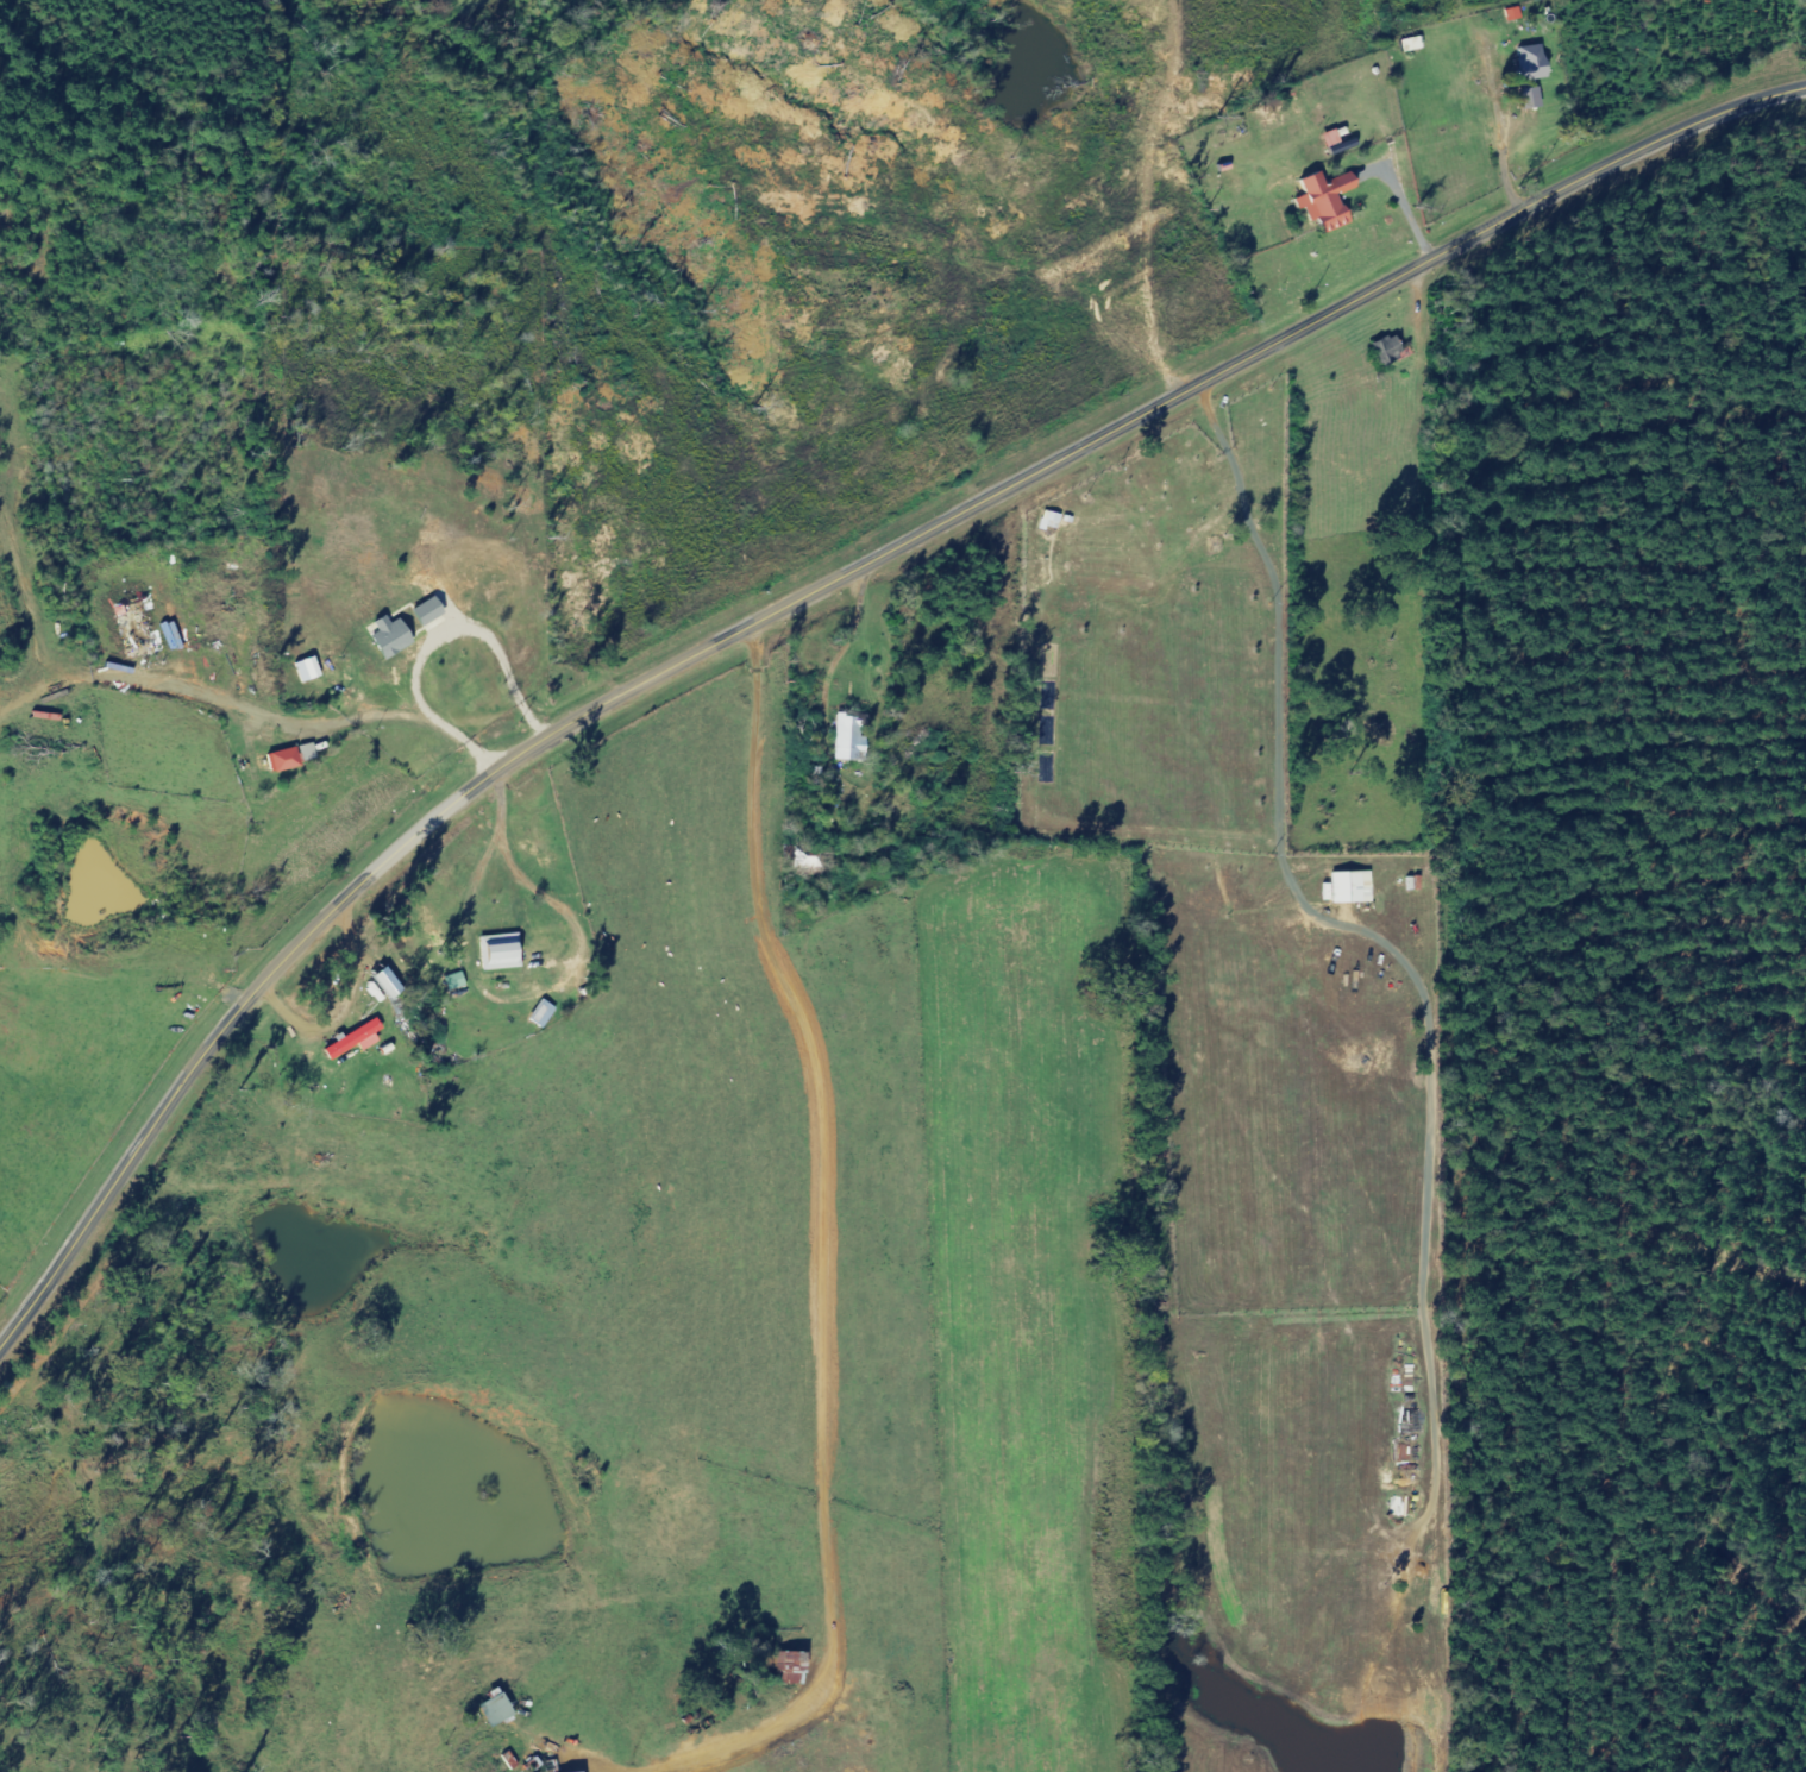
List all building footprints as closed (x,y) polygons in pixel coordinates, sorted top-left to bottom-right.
[(1525,20),(1522,8),(1509,11),(1512,23),(1525,20)] [(1551,79),(1547,46),(1522,48),(1526,88),(1538,87),(1538,81),(1551,79)] [(1522,91),(1525,111),(1545,109),(1542,88),(1522,91)] [(1328,235),(1355,225),(1344,196),(1363,188),(1357,173),(1329,184),(1325,173),(1303,181),(1309,196),(1297,201),(1302,213),(1309,210),(1314,224),(1322,221),(1328,235)] [(1376,346),(1387,369),(1409,358),(1398,336),(1376,346)] [(394,625),(390,617),(377,623),(383,633),(375,637),(388,661),(418,645),(404,620),(394,625)] [(869,763),(870,740),(865,740),(866,718),(840,717),(839,762),(869,763)] [(305,768),(300,749),(270,756),(275,775),(305,768)] [(1375,873),(1336,874),(1337,905),(1376,904),(1375,873)] [(328,1053),(335,1063),(387,1030),(380,1019),(328,1053)] [(482,1706),(493,1729),(518,1717),(507,1694),(482,1706)]
